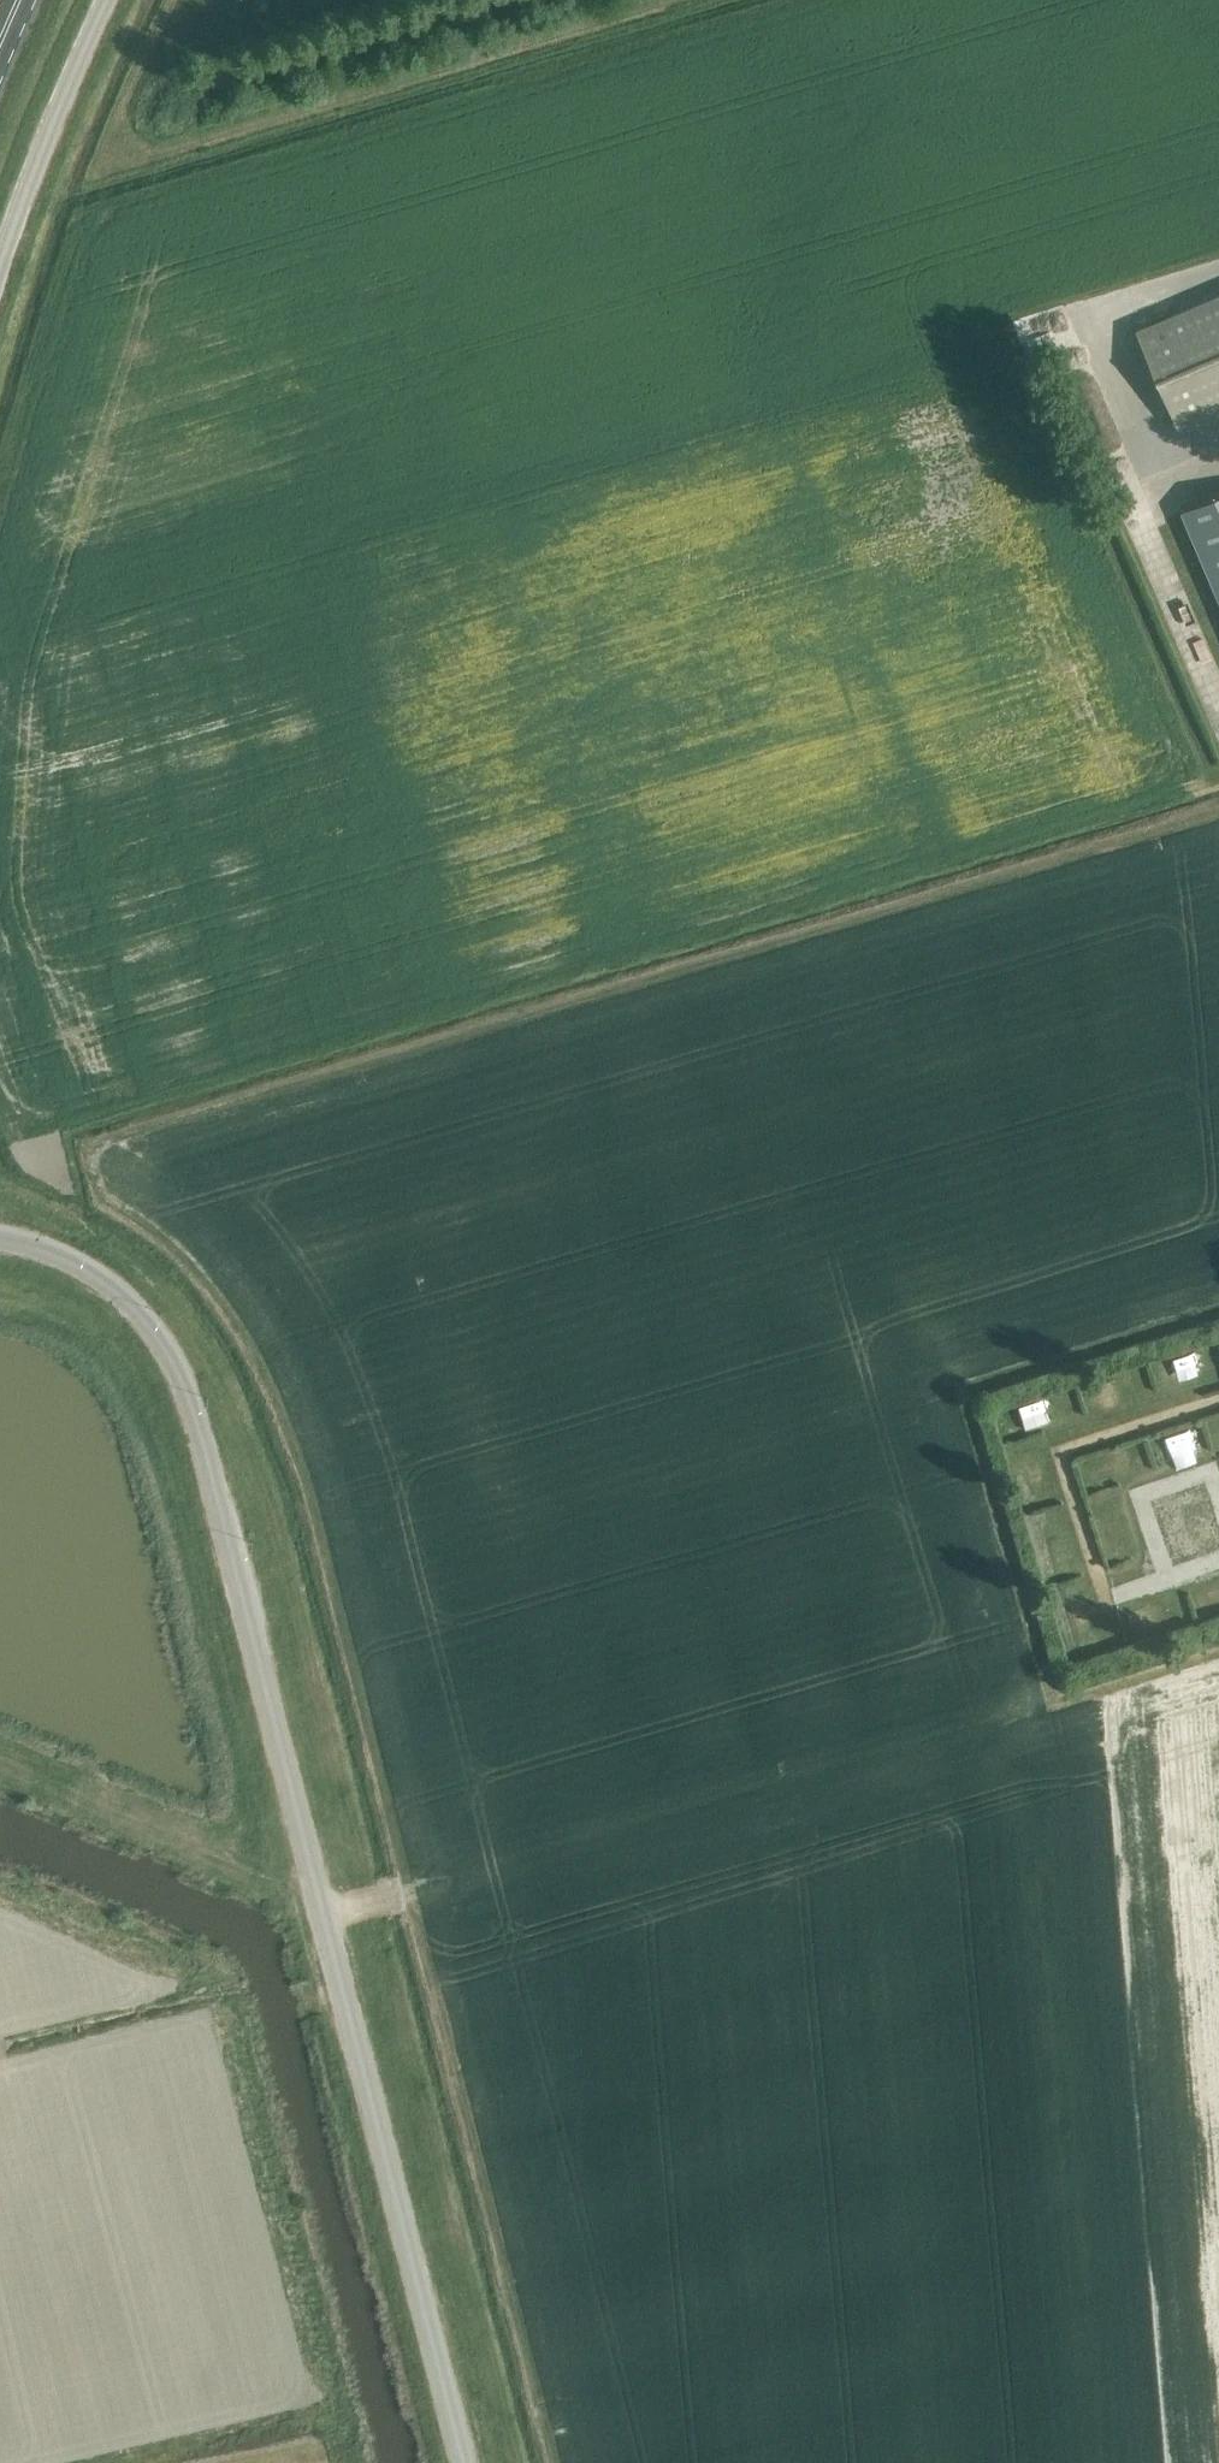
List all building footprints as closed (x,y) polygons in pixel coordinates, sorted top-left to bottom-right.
[(1177,426),(1218,409),(1218,294),(1136,329),(1177,426)] [(1181,510),(1218,600),(1218,493),(1181,510)]
